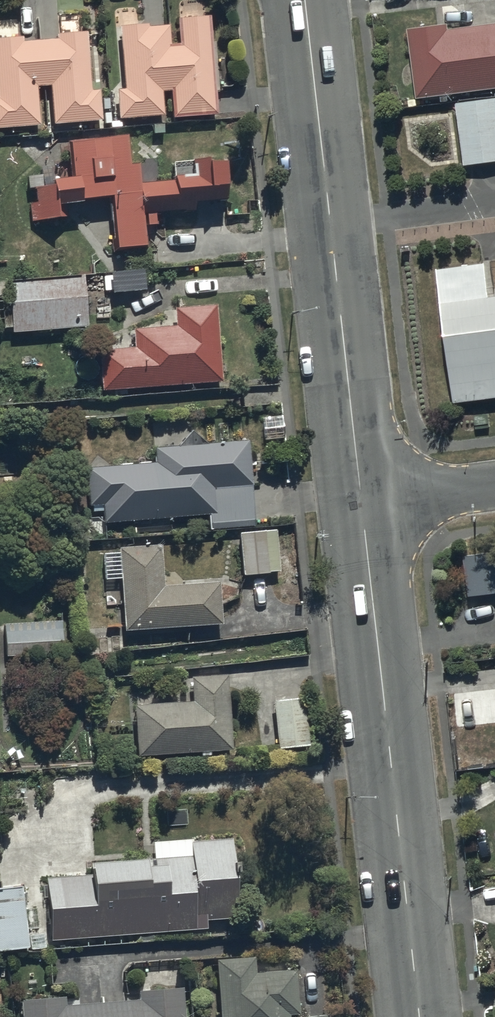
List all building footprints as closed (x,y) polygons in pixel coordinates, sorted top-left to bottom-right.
[(215,114),(210,15),(181,17),(183,47),(170,48),(169,26),(148,27),(148,25),(121,27),(125,91),(118,91),(120,118),(164,116),(162,90),(174,89),(175,116),(215,114)] [(407,28),(416,97),(494,87),(494,23),(447,29),(446,23),(407,28)] [(42,124),(39,85),(52,84),(54,123),(104,120),(102,88),(93,88),(90,30),(59,32),(59,37),(25,39),(25,34),(0,35),(0,127),(42,124)] [(455,103),(462,165),(494,161),(494,98),(455,103)] [(160,228),(159,212),(199,210),(198,201),(229,198),(228,187),(230,187),(228,154),(196,156),(197,174),(175,176),(176,180),(142,183),(141,164),(130,165),(128,138),(72,142),(74,176),(54,178),(54,187),(33,188),(36,219),(72,216),(70,200),(116,197),(120,247),(149,245),(148,229),(160,228)] [(443,266),(457,377),(460,397),(494,392),(494,292),(486,293),(482,261),(443,266)] [(148,270),(109,272),(110,291),(149,289),(148,270)] [(11,281),(14,331),(89,326),(86,276),(11,281)] [(100,349),(103,390),(225,381),(219,304),(177,307),(178,323),(134,326),(136,346),(100,349)] [(251,441),(156,448),(157,462),(86,467),(89,506),(106,504),(107,521),(211,513),(212,529),(257,525),(251,441)] [(277,530),(240,534),(244,575),(281,571),(277,530)] [(163,544),(120,547),(120,551),(106,552),(107,580),(122,579),(125,629),(223,623),(221,579),(165,582),(163,544)] [(461,555),(467,597),(494,593),(494,550),(461,555)] [(62,621),(5,622),(6,656),(63,654),(62,621)] [(135,701),(138,754),(234,750),(231,675),(194,677),(194,700),(135,701)] [(306,698),(276,700),(280,749),(311,746),(306,698)] [(156,858),(93,863),(94,875),(48,878),(53,941),(209,930),(209,919),(239,917),(233,838),(195,841),(195,839),(155,842),(156,858)] [(0,886),(0,951),(30,948),(24,883),(0,886)] [(287,1010),(294,1009),(291,966),(256,968),(255,952),(214,955),(219,1016),(287,1016),(287,1010)] [(21,1016),(183,1016),(181,983),(140,986),(140,993),(67,998),(66,992),(19,995),(21,1016)]
